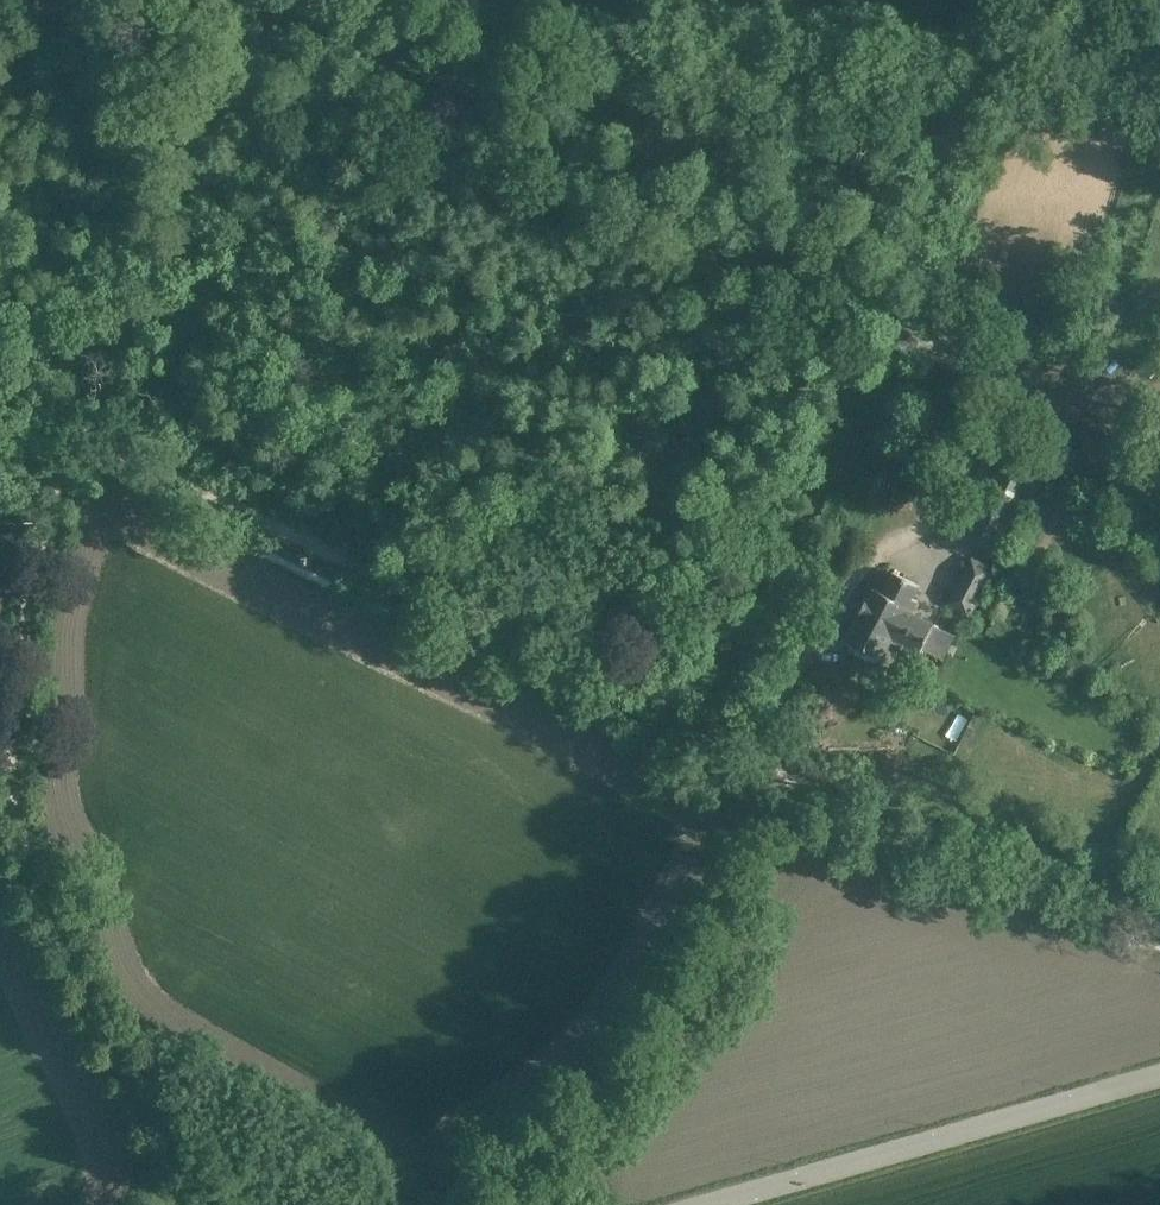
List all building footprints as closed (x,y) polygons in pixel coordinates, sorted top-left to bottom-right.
[(939,398),(927,418),(953,433),(965,413),(939,398)] [(1084,442),(1082,443),(1159,528),(1159,490),(1100,426),(1099,427),(1090,418),(1075,432),(1084,442)] [(966,537),(1004,556),(1060,445),(1041,435),(1025,464),(1008,455),(966,537)] [(972,558),(947,604),(971,616),(995,570),(972,558)] [(880,660),(892,637),(903,643),(900,648),(917,657),(934,624),(911,613),(918,600),(913,597),(919,585),(893,571),(882,592),(874,588),(871,592),(870,592),(864,603),(866,604),(861,613),(860,613),(854,624),(855,625),(846,643),(880,660)]
